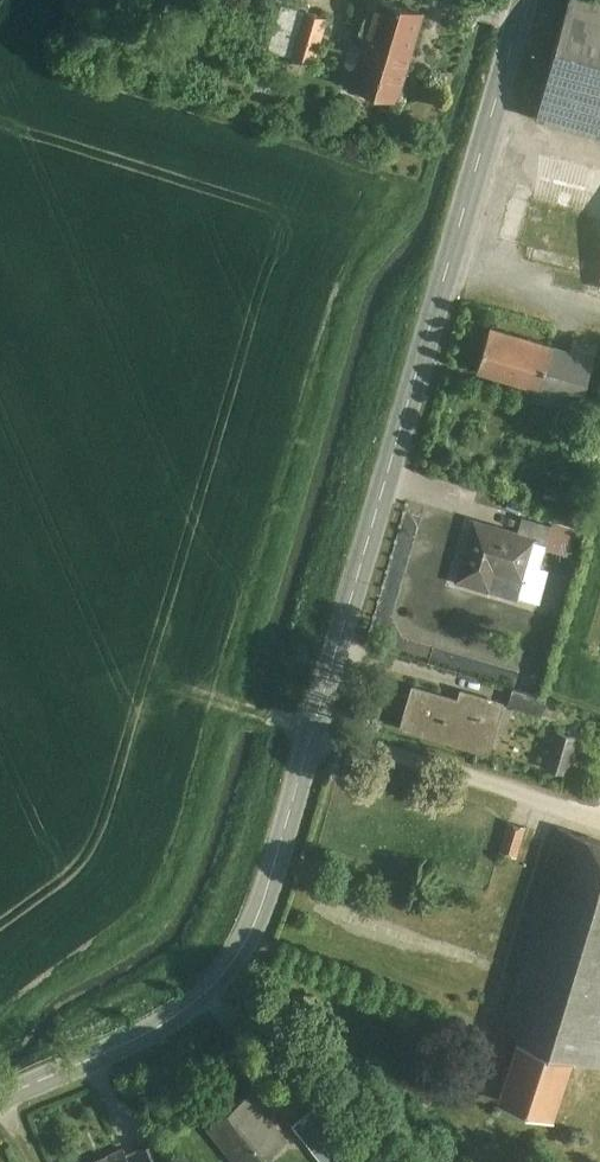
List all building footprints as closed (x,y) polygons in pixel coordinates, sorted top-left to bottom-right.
[(294,52),(307,6),(288,0),(284,0),(271,45),(294,52)] [(395,0),(369,0),(346,82),(398,97),(424,8),(395,0)] [(543,119),(599,133),(599,0),(572,0),(543,119)] [(331,13),(307,6),(294,52),(317,59),(331,13)] [(553,340),(494,323),(481,368),(540,385),(553,340)] [(553,340),(540,385),(586,399),(599,354),(553,340)] [(550,537),(555,521),(524,513),(520,528),(540,534),(550,537)] [(520,528),(476,516),(459,578),(493,588),(499,568),(528,577),(540,534),(520,528)] [(548,543),(574,550),(581,528),(555,521),(550,537),(548,543)] [(462,694),(415,681),(402,725),(495,751),(509,698),(464,685),(462,694)] [(559,766),(571,770),(583,733),(570,729),(559,766)] [(558,765),(567,733),(555,730),(547,762),(558,765)] [(520,853),(529,823),(511,818),(502,848),(520,853)] [(561,824),(505,1024),(524,1030),(578,1045),(599,1051),(599,835),(561,824)] [(578,1045),(524,1030),(506,1093),(560,1109),(578,1045)] [(212,1123),(243,1161),(261,1161),(292,1138),(254,1089),(212,1123)] [(296,1120),(328,1161),(336,1161),(354,1149),(319,1103),(296,1120)] [(133,1161),(170,1161),(157,1134),(127,1147),(133,1161)] [(93,1161),(133,1161),(127,1147),(93,1161)]
